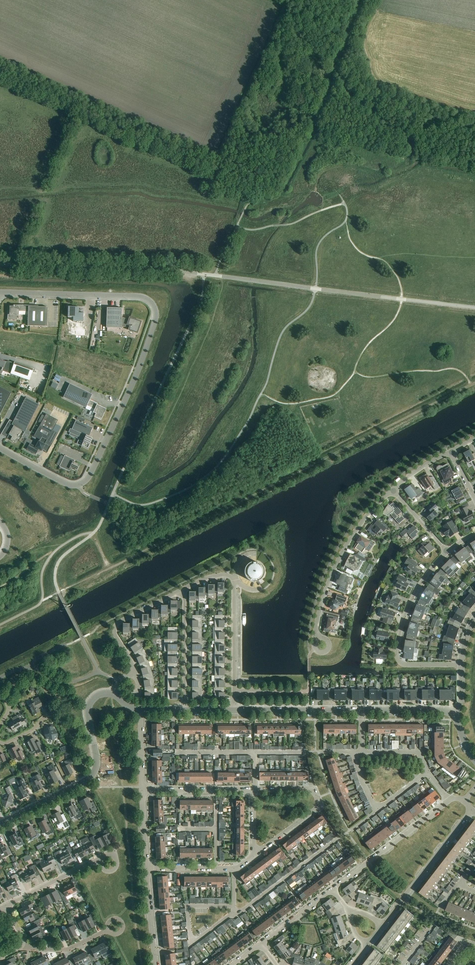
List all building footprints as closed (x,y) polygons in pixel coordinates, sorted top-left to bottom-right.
[(13,306),(13,307),(10,307),(10,311),(9,311),(8,311),(7,320),(8,320),(17,320),(17,315),(18,315),(18,311),(28,312),(28,326),(47,327),(57,327),(57,306),(48,306),(48,307),(38,307),(38,306),(14,305),(13,305),(13,306)] [(73,321),(83,322),(83,313),(78,312),(79,307),(68,307),(68,317),(73,318),(73,321)] [(127,327),(126,329),(137,333),(141,322),(130,318),(129,320),(122,317),(122,308),(107,308),(106,328),(121,328),(121,327),(127,327)] [(1,374),(2,371),(7,372),(8,369),(12,371),(10,374),(29,381),(32,373),(34,369),(14,362),(14,365),(0,360),(0,374),(1,374)] [(63,397),(86,408),(87,406),(95,409),(92,416),(101,420),(106,409),(97,405),(98,404),(90,400),(92,395),(70,384),(63,397)] [(11,393),(0,387),(0,415),(11,393)] [(25,432),(39,405),(26,398),(13,422),(9,420),(1,435),(7,438),(8,437),(10,439),(9,440),(13,442),(13,441),(16,442),(17,439),(18,440),(19,438),(18,437),(22,431),(25,432)] [(27,449),(36,455),(39,449),(41,451),(42,450),(47,453),(58,433),(53,430),(55,426),(58,420),(46,414),(45,416),(42,415),(39,422),(41,423),(34,436),(40,440),(36,447),(30,444),(29,446),(27,449)] [(89,437),(93,428),(76,420),(69,434),(84,441),(82,446),(88,449),(92,438),(89,437)] [(465,460),(467,464),(469,463),(473,461),(474,464),(474,456),(474,457),(470,450),(464,454),(466,459),(465,460)] [(70,470),(76,472),(80,465),(74,462),(75,460),(65,456),(59,467),(70,471),(70,470)] [(444,477),(443,481),(444,483),(446,484),(450,482),(451,480),(449,477),(452,476),(453,474),(448,466),(446,465),(443,467),(440,466),(439,466),(438,466),(438,467),(437,469),(439,472),(442,473),(444,477)] [(429,478),(427,474),(420,478),(427,489),(432,485),(435,490),(439,487),(433,477),(430,479),(429,478)] [(405,490),(409,496),(409,497),(410,498),(411,499),(412,499),(416,496),(418,498),(423,494),(419,488),(417,490),(413,484),(409,487),(408,486),(407,487),(406,487),(405,488),(405,489),(405,490)] [(454,494),(455,497),(456,496),(458,500),(464,496),(459,487),(453,491),(455,494),(454,494)] [(401,514),(402,513),(393,502),(390,506),(389,505),(387,508),(385,511),(383,514),(388,516),(390,514),(399,524),(405,519),(401,514)] [(438,514),(435,511),(438,508),(433,502),(428,507),(430,510),(425,515),(430,521),(438,514)] [(458,513),(461,511),(463,516),(462,516),(466,522),(474,518),(474,517),(472,511),(469,513),(466,507),(464,509),(462,506),(456,510),(458,513)] [(376,525),(374,527),(372,525),(368,530),(367,530),(371,533),(370,533),(374,536),(377,533),(380,537),(384,532),(387,528),(381,523),(381,524),(377,520),(377,521),(377,522),(375,524),(376,525)] [(445,528),(443,530),(446,536),(449,535),(450,537),(459,531),(452,521),(444,526),(445,528)] [(418,536),(416,534),(419,532),(414,526),(408,532),(406,529),(400,535),(404,539),(409,534),(414,540),(418,536)] [(354,549),(357,551),(358,550),(362,553),(365,548),(370,551),(375,544),(370,541),(369,542),(361,537),(358,542),(359,543),(357,545),(357,544),(354,549)] [(417,547),(419,550),(418,551),(423,557),(428,552),(430,553),(434,549),(429,543),(427,545),(423,542),(417,547)] [(460,551),(466,559),(468,562),(473,558),(469,554),(472,552),(468,546),(460,551)] [(460,551),(453,557),(458,563),(460,561),(462,563),(466,559),(460,551)] [(358,570),(363,561),(350,554),(344,567),(347,569),(346,572),(351,575),(353,572),(358,570)] [(446,564),(453,571),(455,573),(460,569),(456,565),(458,563),(453,557),(446,564)] [(406,571),(414,576),(418,570),(416,568),(418,565),(408,558),(406,562),(406,563),(408,564),(407,566),(407,567),(408,568),(406,571)] [(258,581),(259,581),(260,580),(261,579),(262,578),(262,577),(263,576),(264,575),(264,574),(264,573),(264,572),(264,571),(264,570),(264,569),(263,568),(263,567),(262,566),(261,565),(260,564),(259,563),(258,563),(257,562),(256,562),(256,566),(255,566),(255,563),(253,563),(253,566),(251,566),(251,562),(250,563),(249,563),(248,564),(247,564),(247,565),(246,566),(245,567),(245,568),(244,569),(244,570),(244,571),(244,572),(244,573),(244,574),(244,575),(245,575),(245,576),(246,577),(246,578),(247,579),(248,580),(249,580),(249,581),(250,581),(251,582),(252,582),(253,582),(254,582),(255,582),(256,582),(258,581)] [(453,571),(446,564),(440,571),(445,575),(447,573),(449,575),(451,577),(455,573),(453,571)] [(440,571),(434,578),(442,584),(445,579),(443,578),(445,575),(440,571)] [(354,579),(343,575),(341,578),(340,578),(338,584),(340,585),(338,590),(347,594),(348,591),(346,590),(348,587),(349,584),(351,585),(354,579)] [(397,584),(396,586),(399,588),(398,589),(402,590),(402,589),(405,591),(409,584),(405,582),(405,581),(406,579),(399,576),(397,581),(396,582),(396,583),(397,584)] [(434,578),(428,585),(439,593),(441,590),(438,588),(442,584),(434,578)] [(218,583),(217,585),(218,585),(218,594),(224,594),(223,590),(227,590),(227,583),(218,583)] [(208,585),(208,588),(208,596),(214,596),(214,592),(218,592),(218,594),(218,585),(217,585),(208,585)] [(428,585),(423,594),(432,598),(435,594),(438,595),(439,593),(428,585)] [(199,588),(198,592),(199,592),(199,599),(205,599),(205,595),(208,595),(208,596),(208,588),(199,588)] [(465,596),(467,598),(474,604),(474,592),(471,588),(465,596)] [(199,592),(198,592),(189,592),(189,603),(195,603),(195,599),(199,599),(199,592)] [(396,599),(398,595),(391,592),(389,596),(388,595),(385,603),(397,608),(400,600),(396,599)] [(346,603),(347,598),(337,594),(335,600),(334,600),(333,600),(332,601),(331,601),(331,602),(330,602),(330,603),(330,604),(330,605),(330,606),(330,607),(330,608),(331,608),(331,609),(332,609),(333,609),(333,610),(334,610),(335,610),(336,609),(337,609),(338,608),(338,607),(339,607),(339,606),(339,605),(339,604),(346,603)] [(423,594),(419,602),(426,605),(427,602),(429,604),(432,598),(423,594)] [(464,605),(463,606),(469,611),(474,604),(467,598),(465,600),(464,599),(463,599),(460,603),(464,605)] [(171,601),(171,606),(171,612),(176,612),(176,608),(180,608),(180,601),(171,601)] [(419,602),(415,610),(424,614),(427,609),(424,608),(426,605),(419,602)] [(161,606),(161,610),(161,617),(167,617),(167,613),(171,613),(171,612),(171,606),(161,606)] [(453,612),(456,613),(465,618),(469,611),(463,606),(461,610),(456,607),(453,612)] [(384,618),(383,621),(384,622),(390,624),(391,624),(392,620),(393,621),(395,613),(384,609),(382,610),(381,616),(381,617),(384,618)] [(151,610),(151,615),(152,615),(152,621),(157,621),(157,617),(161,617),(161,610),(151,610)] [(415,610),(411,619),(419,621),(420,619),(422,620),(424,614),(415,610)] [(451,617),(449,621),(460,626),(465,618),(456,613),(453,618),(451,617)] [(324,632),(330,633),(331,629),(334,629),(334,627),(335,627),(335,625),(334,625),(335,621),(338,622),(339,617),(327,614),(325,624),(325,626),(324,632)] [(142,615),(142,619),(142,626),(148,626),(148,622),(152,622),(152,621),(152,615),(151,615),(142,615)] [(192,615),(192,627),(202,627),(202,615),(192,615)] [(215,615),(215,627),(224,627),(224,615),(215,615)] [(132,619),(132,624),(133,624),(133,630),(138,630),(138,628),(142,628),(142,626),(142,619),(132,619)] [(411,619),(409,628),(418,631),(420,625),(418,624),(419,621),(411,619)] [(450,626),(448,631),(457,634),(460,626),(449,621),(447,625),(450,626)] [(133,624),(132,624),(123,624),(123,635),(129,635),(129,631),(133,631),(133,630),(133,624)] [(167,627),(167,639),(177,639),(177,627),(167,627)] [(192,627),(192,639),(202,639),(202,627),(192,627)] [(215,627),(215,639),(224,639),(224,627),(215,627)] [(376,640),(388,642),(390,634),(383,632),(384,629),(377,627),(376,631),(378,632),(376,640)] [(409,628),(406,637),(416,639),(417,636),(418,631),(409,628)] [(444,635),(443,639),(454,642),(457,634),(448,631),(446,636),(444,635)] [(406,637),(405,646),(415,648),(418,648),(419,642),(416,642),(416,639),(406,637)] [(127,643),(134,653),(143,649),(141,645),(135,638),(127,643)] [(177,651),(177,639),(167,639),(167,645),(164,645),(164,648),(167,648),(167,651),(177,651)] [(192,639),(192,651),(202,651),(202,639),(192,639)] [(215,644),(215,651),(224,651),(224,639),(215,639),(215,640),(212,640),(212,644),(215,644)] [(444,644),(443,649),(453,651),(454,642),(443,639),(442,644),(444,644)] [(383,652),(383,647),(377,646),(376,651),(374,651),(374,653),(373,654),(373,655),(373,656),(374,657),(374,658),(378,658),(378,659),(379,660),(380,660),(381,660),(381,659),(382,659),(387,659),(387,652),(383,652)] [(415,648),(405,646),(403,659),(413,660),(414,653),(415,648)] [(134,653),(139,664),(148,661),(147,657),(143,649),(134,653)] [(453,651),(443,649),(442,655),(439,654),(438,659),(444,660),(452,660),(453,651)] [(167,651),(167,663),(177,663),(177,651),(167,651)] [(192,651),(192,663),(202,663),(202,651),(192,651)] [(215,651),(215,663),(224,663),(224,651),(215,651)] [(139,664),(143,676),(152,674),(151,670),(148,661),(139,664)] [(167,663),(167,675),(177,675),(177,663),(167,663)] [(192,663),(192,675),(202,675),(202,663),(192,663)] [(215,663),(215,675),(224,675),(224,663),(215,663)] [(143,676),(144,687),(154,687),(154,683),(152,674),(143,676)] [(167,675),(167,687),(177,687),(177,675),(167,675)] [(192,675),(192,687),(202,687),(202,675),(192,675)] [(215,675),(215,687),(224,687),(224,675),(215,675)] [(404,693),(401,693),(401,700),(410,700),(410,690),(407,690),(407,686),(402,686),(402,691),(404,691),(404,693)] [(427,686),(427,690),(427,700),(436,700),(436,693),(433,693),(433,686),(427,686)] [(144,700),(154,700),(154,687),(144,687),(144,700)] [(177,687),(167,687),(167,700),(177,700),(177,687)] [(202,687),(192,687),(192,700),(202,700),(202,687)] [(224,687),(215,687),(215,700),(224,700),(224,687)] [(415,690),(410,690),(410,700),(419,700),(419,693),(419,687),(415,687),(415,690)] [(422,687),(419,687),(419,693),(419,700),(427,700),(427,690),(422,690),(422,687)] [(450,690),(445,690),(445,700),(454,700),(454,693),(455,693),(455,687),(450,687),(450,690)] [(340,700),(349,700),(349,693),(347,693),(347,688),(340,688),(340,690),(340,700)] [(366,693),(363,693),(363,690),(363,688),(357,688),(357,690),(357,700),(366,700),(366,693)] [(375,700),(375,690),(375,688),(369,688),(369,691),(366,691),(366,693),(366,700),(375,700)] [(392,688),(392,690),(392,700),(401,700),(401,693),(400,693),(400,688),(392,688)] [(314,700),(322,700),(322,690),(317,690),(317,691),(314,691),(314,700)] [(322,700),(331,700),(331,693),(328,693),(328,690),(322,690),(322,700)] [(331,700),(340,700),(340,690),(334,690),(334,693),(331,693),(331,700)] [(349,700),(357,700),(357,690),(352,690),(352,693),(349,693),(349,700)] [(381,690),(375,690),(375,700),(384,700),(384,693),(381,693),(381,690)] [(387,693),(384,693),(384,700),(392,700),(392,690),(387,690),(387,693)] [(439,693),(436,693),(436,700),(445,700),(445,690),(439,690),(439,693)] [(29,705),(33,715),(40,712),(38,708),(42,706),(38,697),(32,701),(31,704),(29,705)] [(12,718),(13,721),(9,724),(13,731),(22,725),(23,726),(26,724),(23,718),(20,720),(17,715),(12,718)] [(254,734),(262,734),(262,725),(254,725),(254,727),(254,734)] [(44,733),(47,738),(52,740),(56,738),(57,735),(54,729),(51,727),(49,728),(49,727),(44,729),(44,733)] [(27,741),(32,752),(36,750),(38,753),(44,750),(40,744),(39,742),(36,743),(34,738),(27,741)] [(9,750),(13,759),(17,757),(19,761),(25,758),(22,752),(19,753),(16,747),(9,750)] [(434,756),(437,763),(445,757),(443,753),(434,756)] [(437,763),(443,767),(448,760),(445,757),(437,763)] [(325,760),(327,766),(336,763),(334,758),(325,760)] [(66,765),(63,767),(67,776),(73,773),(69,766),(72,765),(69,759),(64,762),(66,765)] [(443,767),(447,770),(453,763),(448,760),(443,767)] [(447,770),(452,774),(457,767),(453,763),(447,770)] [(47,767),(49,772),(46,774),(51,784),(58,781),(54,773),(56,771),(53,764),(47,767)] [(329,771),(330,776),(341,773),(340,767),(337,768),(329,771)] [(456,777),(457,776),(461,770),(457,767),(452,774),(456,777)] [(457,776),(461,779),(462,779),(463,780),(467,777),(465,775),(466,772),(462,769),(461,770),(457,776)] [(332,781),(340,778),(343,778),(341,773),(330,776),(332,781)] [(31,783),(35,792),(42,788),(39,781),(42,779),(39,774),(33,777),(35,781),(31,783)] [(161,786),(169,786),(169,782),(162,782),(161,777),(153,777),(153,783),(161,783),(161,786)] [(15,789),(20,800),(27,796),(24,790),(27,788),(23,779),(18,782),(19,787),(15,789)] [(334,786),(336,792),(346,788),(345,783),(342,784),(334,786)] [(338,797),(346,794),(348,792),(346,788),(336,792),(338,797)] [(434,791),(430,794),(435,801),(440,798),(434,791)] [(424,795),(431,804),(435,801),(430,794),(428,792),(424,795)] [(338,797),(341,802),(348,798),(346,794),(338,797)] [(424,795),(419,798),(426,808),(431,804),(424,795)] [(1,799),(5,807),(13,803),(9,796),(1,799)] [(80,801),(84,810),(90,808),(92,812),(97,810),(93,802),(90,804),(87,798),(80,801)] [(341,802),(343,807),(351,803),(349,800),(351,799),(350,798),(348,798),(341,802)] [(415,802),(422,811),(426,808),(419,798),(415,801),(415,802)] [(415,805),(412,807),(418,814),(422,811),(415,802),(414,803),(415,805)] [(343,807),(345,812),(353,808),(351,803),(343,807)] [(76,813),(73,808),(72,805),(66,808),(71,817),(75,815),(76,819),(82,816),(79,811),(76,813)] [(412,807),(408,810),(413,817),(418,814),(412,807)] [(345,812),(348,817),(356,813),(353,808),(345,812)] [(408,810),(404,814),(409,821),(413,817),(408,810)] [(52,819),(54,823),(55,822),(57,825),(60,823),(62,827),(68,824),(65,818),(62,820),(58,812),(52,815),(54,818),(52,819)] [(397,814),(399,817),(405,824),(409,821),(404,814),(402,815),(399,812),(397,814)] [(356,813),(348,817),(350,822),(358,818),(356,813)] [(167,816),(163,816),(154,817),(154,822),(159,822),(159,825),(167,825),(167,816)] [(321,816),(317,819),(322,825),(322,826),(327,823),(321,816)] [(399,817),(395,820),(401,827),(405,824),(399,817)] [(317,819),(313,822),(317,829),(322,826),(322,825),(317,819)] [(39,823),(43,833),(46,832),(48,835),(54,832),(51,826),(49,827),(45,820),(39,823)] [(395,820),(391,823),(396,830),(401,827),(395,820)] [(385,825),(386,827),(387,827),(392,834),(396,830),(391,823),(389,821),(385,825)] [(313,822),(308,826),(313,832),(315,835),(319,831),(318,830),(318,829),(317,829),(313,822)] [(24,829),(29,838),(31,837),(32,840),(40,836),(36,828),(34,829),(32,825),(30,826),(24,829)] [(308,826),(304,829),(309,835),(313,832),(308,826)] [(387,827),(386,827),(382,830),(388,837),(392,834),(387,827)] [(465,833),(472,838),(474,834),(468,828),(465,833)] [(106,835),(100,837),(104,846),(110,843),(108,839),(111,838),(110,836),(107,829),(104,831),(106,835)] [(304,829),(300,832),(304,838),(309,835),(304,829)] [(382,830),(378,833),(383,840),(388,837),(382,830)] [(300,832),(295,835),(300,842),(304,838),(300,832)] [(373,832),(371,833),(379,843),(383,840),(378,833),(376,835),(373,832)] [(155,837),(156,842),(167,842),(167,837),(170,837),(170,833),(167,833),(163,833),(163,836),(155,837)] [(372,838),(369,840),(375,847),(379,843),(371,833),(369,835),(372,838)] [(465,833),(462,837),(469,842),(472,838),(465,833)] [(24,844),(21,836),(18,838),(16,834),(10,837),(12,841),(9,843),(11,847),(18,844),(20,846),(24,844)] [(104,846),(100,837),(97,839),(95,835),(90,838),(94,846),(97,845),(99,849),(104,846)] [(295,835),(291,839),(296,845),(300,842),(295,835)] [(85,845),(82,846),(86,855),(92,852),(91,851),(95,850),(91,842),(90,842),(87,837),(82,840),(85,845)] [(375,847),(369,840),(367,837),(363,841),(370,850),(375,847)] [(462,837),(459,841),(466,847),(469,842),(462,837)] [(291,839),(287,842),(292,849),(297,846),(296,845),(291,839)] [(459,841),(455,846),(462,851),(466,847),(459,841)] [(292,849),(287,842),(282,845),(290,855),(294,852),(292,849)] [(0,844),(0,853),(3,858),(11,854),(7,846),(4,847),(2,843),(0,844)] [(86,855),(82,846),(78,848),(77,845),(75,846),(73,848),(74,850),(73,851),(77,858),(80,857),(81,858),(86,855)] [(66,852),(63,854),(68,862),(67,862),(68,863),(73,861),(70,855),(73,853),(69,846),(66,847),(67,849),(65,850),(66,852)] [(455,846),(452,850),(459,855),(462,851),(455,846)] [(279,848),(275,851),(279,857),(280,858),(285,855),(279,848)] [(452,850),(449,854),(456,860),(459,855),(452,850)] [(63,854),(63,853),(60,854),(58,851),(53,854),(57,860),(59,859),(63,865),(67,862),(68,862),(63,854)] [(279,857),(275,851),(270,854),(276,861),(276,862),(281,859),(280,858),(279,857)] [(349,852),(343,856),(350,865),(354,862),(355,862),(350,856),(351,855),(349,852)] [(270,854),(266,857),(271,865),(276,862),(276,861),(270,854)] [(449,854),(445,858),(452,864),(456,860),(449,854)] [(48,860),(45,862),(49,870),(50,871),(55,869),(53,866),(56,865),(51,855),(46,857),(48,860)] [(338,858),(341,861),(346,868),(350,865),(343,856),(341,858),(340,857),(338,858)] [(266,857),(262,861),(266,867),(267,868),(271,865),(266,857)] [(445,858),(442,863),(449,868),(452,864),(445,858)] [(45,862),(44,860),(41,862),(40,860),(36,862),(38,868),(41,867),(44,873),(49,870),(45,862)] [(262,861),(257,864),(262,870),(266,867),(262,861)] [(341,861),(336,865),(342,872),(346,868),(341,861)] [(442,863),(439,867),(446,872),(449,868),(442,863)] [(257,864),(253,867),(258,874),(262,870),(257,864)] [(30,870),(27,872),(32,880),(37,878),(34,872),(36,870),(34,865),(29,867),(30,870)] [(336,865),(332,868),(337,875),(342,872),(336,865)] [(253,867),(249,870),(253,877),(254,877),(258,874),(253,867)] [(439,867),(436,871),(442,877),(446,872),(439,867)] [(332,868),(328,871),(333,878),(337,875),(332,868)] [(32,880),(27,872),(25,873),(23,870),(18,873),(21,878),(24,877),(27,883),(32,880)] [(249,870),(244,874),(250,881),(254,878),(254,877),(253,877),(249,870)] [(328,871),(323,874),(329,881),(333,878),(328,871)] [(436,871),(432,876),(439,881),(442,877),(436,871)] [(157,877),(158,883),(168,882),(167,879),(169,879),(169,873),(160,873),(161,873),(162,877),(157,877)] [(274,877),(277,881),(282,878),(281,877),(278,873),(273,877),(274,877)] [(12,879),(10,881),(14,889),(19,887),(16,881),(19,879),(16,874),(11,876),(12,879)] [(250,881),(244,874),(240,877),(245,884),(250,881)] [(319,877),(319,878),(324,885),(329,881),(323,874),(320,876),(319,874),(317,875),(319,877)] [(432,876),(429,880),(436,885),(439,881),(432,876)] [(184,887),(190,887),(190,877),(184,877),(184,884),(181,884),(181,889),(184,889),(184,887)] [(222,877),(222,887),(225,887),(225,891),(231,891),(231,884),(228,884),(228,877),(222,877)] [(319,878),(315,881),(320,888),(324,885),(319,878)] [(14,889),(10,881),(7,882),(5,879),(0,882),(3,887),(6,886),(9,892),(14,889)] [(310,884),(316,891),(320,888),(315,881),(312,883),(310,880),(308,881),(310,884)] [(429,880),(426,884),(433,889),(436,885),(429,880)] [(349,895),(352,899),(355,894),(353,891),(355,890),(353,887),(356,884),(353,881),(342,890),(347,896),(349,895)] [(72,882),(67,885),(71,894),(73,897),(78,894),(79,897),(83,895),(78,885),(74,886),(72,882)] [(306,887),(311,894),(316,891),(310,884),(308,886),(306,884),(304,885),(306,887)] [(426,884),(422,888),(429,894),(433,889),(426,884)] [(71,894),(67,885),(61,888),(63,892),(60,894),(65,904),(69,903),(66,897),(71,894)] [(302,890),(302,891),(307,898),(311,894),(306,887),(303,889),(301,887),(300,888),(302,890)] [(251,891),(247,894),(252,899),(255,897),(258,896),(260,894),(258,892),(255,888),(251,891)] [(429,894),(422,888),(419,893),(426,898),(429,894)] [(54,891),(49,894),(53,903),(59,900),(60,903),(63,901),(59,894),(57,890),(54,891)] [(307,898),(302,891),(297,894),(303,901),(307,898)] [(356,902),(363,905),(366,895),(359,893),(358,895),(355,894),(352,899),(356,900),(356,902)] [(53,903),(49,894),(41,898),(46,909),(49,908),(48,906),(53,903)] [(371,906),(375,907),(379,898),(371,894),(370,897),(366,895),(363,905),(370,907),(371,906)] [(294,896),(289,900),(295,907),(299,904),(299,903),(294,896)] [(379,898),(375,907),(377,909),(376,911),(382,915),(389,907),(382,903),(384,901),(381,898),(382,896),(381,896),(379,898)] [(327,915),(331,913),(336,911),(333,906),(335,905),(330,899),(322,905),(327,911),(325,912),(327,915)] [(22,916),(31,911),(35,909),(30,900),(24,903),(21,905),(23,908),(19,910),(22,916)] [(289,900),(285,903),(291,910),(295,907),(289,900)] [(445,911),(450,913),(454,905),(449,902),(445,911)] [(285,903),(281,906),(286,913),(291,910),(285,903)] [(275,908),(277,909),(282,917),(286,913),(281,906),(279,904),(275,908)] [(450,913),(455,915),(459,907),(454,905),(450,913)] [(455,915),(460,917),(464,909),(459,907),(455,915)] [(277,909),(272,913),(278,920),(282,917),(277,909)] [(460,917),(465,919),(469,911),(464,909),(460,917)] [(400,917),(397,922),(405,928),(414,916),(406,910),(402,915),(400,915),(400,917)] [(31,911),(22,916),(25,921),(29,919),(31,922),(39,918),(37,915),(36,915),(35,913),(32,914),(31,911)] [(331,918),(333,926),(343,922),(340,915),(338,916),(336,911),(331,913),(333,918),(331,918)] [(465,919),(470,921),(474,913),(469,911),(465,919)] [(272,913),(268,916),(273,923),(278,920),(272,913)] [(90,917),(84,920),(89,929),(94,926),(92,922),(95,921),(91,914),(89,915),(90,917)] [(268,916),(264,919),(269,926),(273,923),(268,916)] [(29,931),(31,934),(42,928),(39,923),(41,922),(40,919),(32,923),(33,925),(28,928),(28,929),(27,929),(28,932),(29,931)] [(69,927),(66,929),(71,938),(76,935),(73,929),(76,928),(73,922),(74,921),(73,919),(68,921),(68,923),(69,927)] [(89,929),(84,920),(81,922),(79,919),(75,921),(77,927),(80,926),(83,932),(89,929)] [(226,922),(228,924),(230,923),(234,928),(237,927),(231,919),(228,920),(226,922)] [(264,919),(259,922),(265,930),(269,926),(264,919)] [(259,922),(255,926),(260,933),(265,930),(259,922)] [(333,926),(336,933),(345,930),(343,922),(333,926)] [(391,929),(387,934),(395,940),(405,928),(397,922),(393,927),(391,927),(391,929)] [(260,933),(255,926),(252,928),(251,926),(249,927),(256,936),(260,933)] [(71,938),(66,929),(63,931),(61,927),(57,930),(60,936),(62,935),(65,941),(71,938)] [(42,928),(31,934),(33,939),(39,936),(40,939),(46,936),(42,928)] [(339,947),(342,945),(347,941),(346,937),(348,937),(345,930),(336,933),(338,940),(337,940),(338,944),(336,945),(336,947),(339,946),(339,947)] [(243,935),(248,942),(252,939),(253,939),(247,931),(244,934),(243,931),(241,932),(243,935)] [(211,937),(213,939),(216,944),(218,943),(215,938),(216,937),(212,932),(209,935),(211,937)] [(449,939),(448,941),(455,946),(458,942),(455,939),(458,936),(453,934),(448,932),(445,936),(449,939)] [(395,940),(387,934),(384,939),(382,939),(382,941),(378,946),(386,952),(395,940)] [(243,935),(239,938),(244,945),(248,942),(243,935)] [(274,947),(277,951),(284,946),(281,942),(283,940),(282,939),(284,938),(282,935),(272,943),(274,946),(274,947)] [(239,938),(234,941),(240,948),(244,945),(239,938)] [(234,941),(230,945),(235,952),(240,948),(234,941)] [(346,950),(352,955),(358,947),(352,942),(351,944),(347,941),(342,945),(347,949),(346,950)] [(443,941),(442,943),(451,950),(455,946),(448,941),(446,943),(443,941)] [(104,943),(97,946),(102,955),(105,953),(106,955),(112,952),(108,945),(105,946),(104,943)] [(439,947),(441,949),(448,955),(451,950),(442,943),(439,947)] [(230,945),(226,948),(231,955),(235,952),(230,945)] [(93,952),(90,954),(94,961),(99,958),(98,957),(102,955),(97,946),(91,949),(93,952)] [(277,951),(280,955),(287,950),(284,946),(277,951)] [(221,947),(220,949),(227,958),(231,955),(226,948),(223,950),(221,947)] [(215,952),(222,961),(227,958),(220,949),(219,949),(219,948),(215,952)] [(285,959),(288,963),(291,957),(293,954),(289,949),(287,950),(280,955),(283,960),(285,959)] [(366,962),(370,964),(376,964),(383,956),(375,949),(372,954),(369,955),(370,957),(366,962)] [(441,949),(438,954),(445,959),(448,955),(441,949)] [(90,954),(87,955),(86,952),(80,955),(84,964),(88,964),(89,964),(88,964),(94,961),(90,954)] [(211,956),(213,958),(218,964),(222,961),(215,952),(211,956)] [(299,959),(300,959),(300,956),(295,954),(295,955),(293,954),(291,957),(288,963),(292,964),(298,964),(299,959)] [(438,954),(434,958),(441,963),(445,959),(438,954)] [(72,963),(73,964),(81,964),(84,964),(80,955),(73,958),(75,961),(72,963)] [(260,957),(257,959),(255,956),(250,959),(248,961),(251,964),(259,964),(263,962),(260,957)] [(431,962),(435,964),(440,964),(441,963),(434,958),(432,956),(429,960),(431,962)] [(15,964),(14,961),(16,960),(14,957),(6,961),(7,964),(13,964),(15,964)] [(37,960),(40,964),(51,964),(48,959),(45,960),(43,957),(37,960)]
